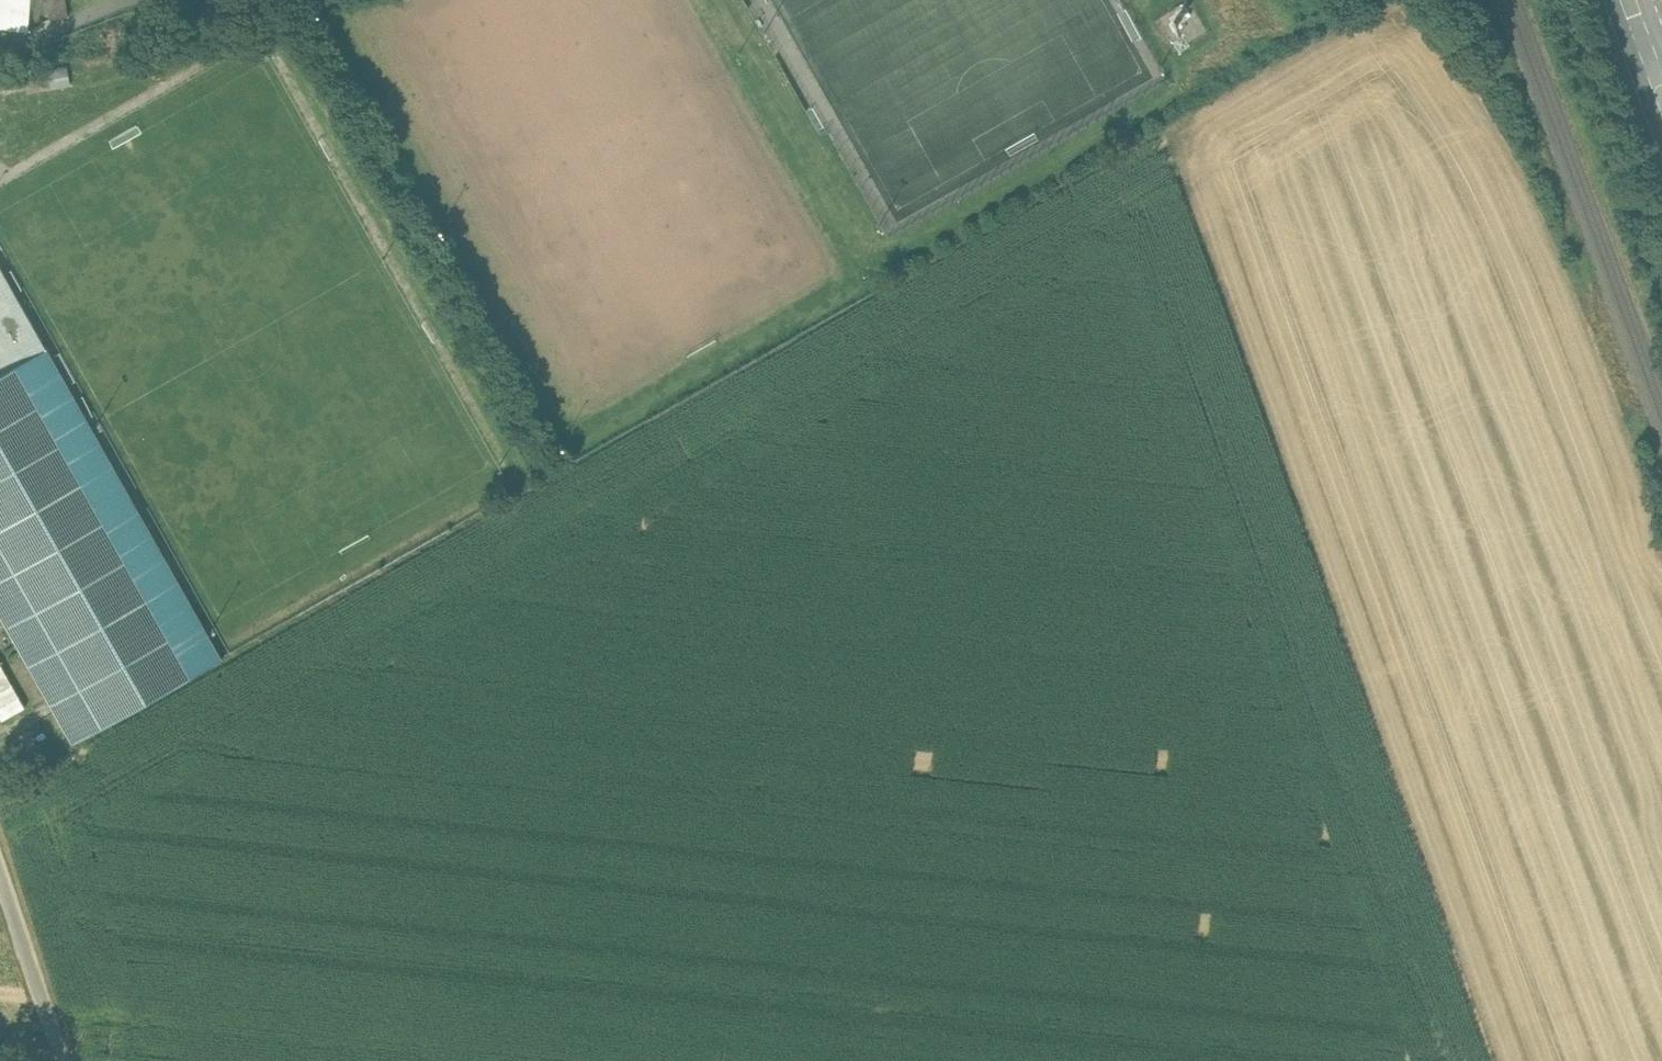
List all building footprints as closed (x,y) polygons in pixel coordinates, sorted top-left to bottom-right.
[(17,29),(28,30),(30,0),(0,0),(0,27),(17,29)] [(35,20),(68,16),(66,0),(32,0),(35,20)] [(67,66),(57,68),(59,81),(70,79),(67,66)] [(73,743),(221,659),(46,349),(47,349),(0,266),(0,614),(73,743)]
